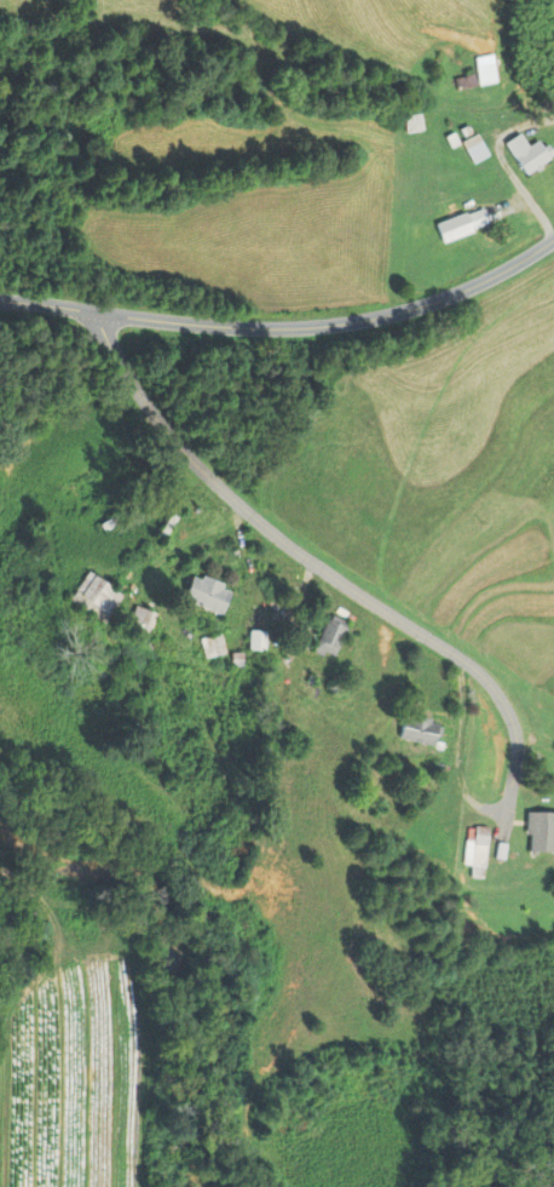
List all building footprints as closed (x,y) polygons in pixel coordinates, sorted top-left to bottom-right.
[(488,156),(476,134),(461,143),(473,164),(488,156)] [(527,148),(523,142),(510,152),(526,175),(553,157),(540,139),(527,148)] [(445,221),(436,225),(444,244),(487,226),(481,210),(463,218),(456,200),(439,207),(445,221)] [(73,591),(106,617),(122,597),(89,571),(73,591)] [(187,580),(187,607),(226,607),(226,580),(187,580)] [(127,628),(148,634),(154,613),(133,607),(127,628)] [(312,652),(333,661),(348,623),(328,614),(312,652)] [(248,650),(264,650),(264,632),(248,632),(248,650)] [(204,658),(224,653),(219,634),(200,639),(204,658)] [(398,734),(429,749),(440,727),(409,711),(398,734)] [(526,812),(526,853),(553,853),(553,812),(526,812)] [(466,826),(462,867),(483,869),(486,827),(466,826)]
